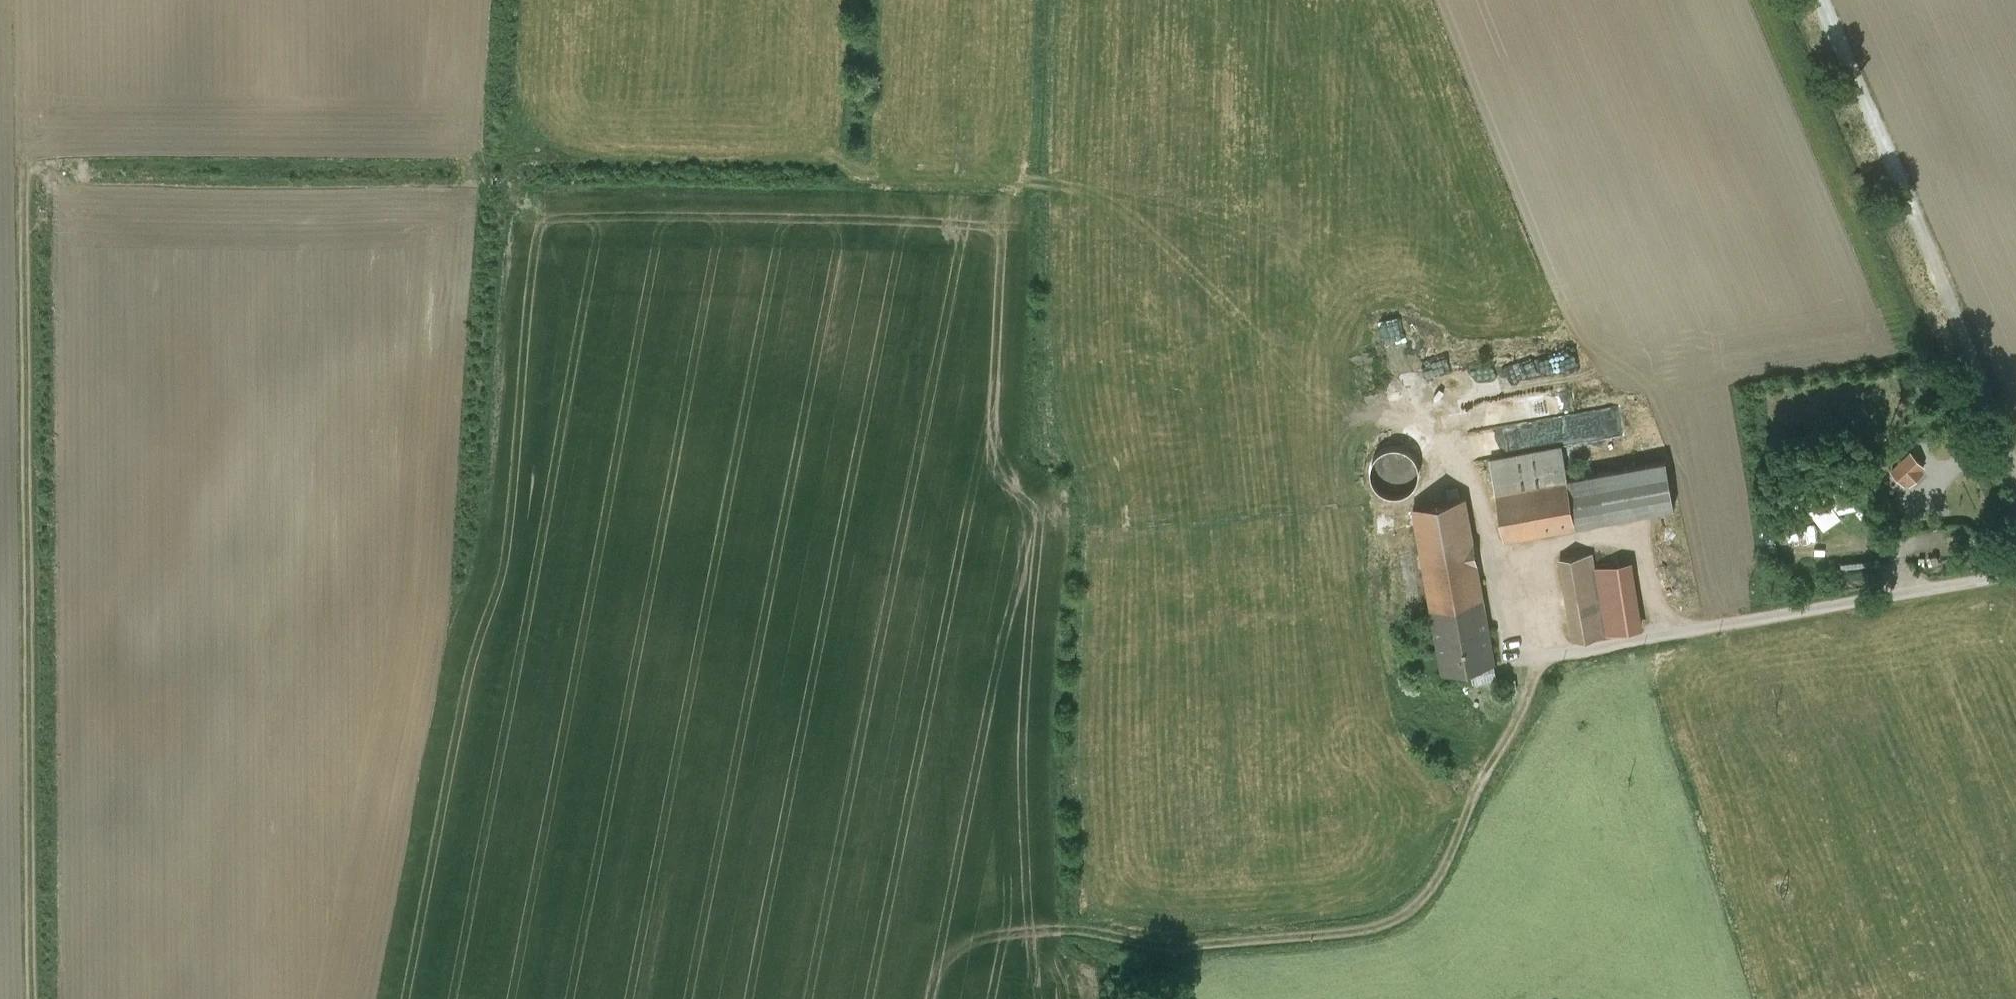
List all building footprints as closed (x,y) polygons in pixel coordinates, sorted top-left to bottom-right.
[(1561,442),(1490,455),(1496,488),(1567,475),(1561,442)] [(1910,446),(1890,464),(1904,480),(1924,462),(1910,446)] [(1567,475),(1496,488),(1504,535),(1575,522),(1674,504),(1666,458),(1567,475)] [(1464,493),(1413,503),(1434,618),(1485,609),(1464,493)] [(1590,549),(1560,554),(1574,636),(1605,631),(1590,549)] [(1485,609),(1434,618),(1443,668),(1494,659),(1485,609)]
